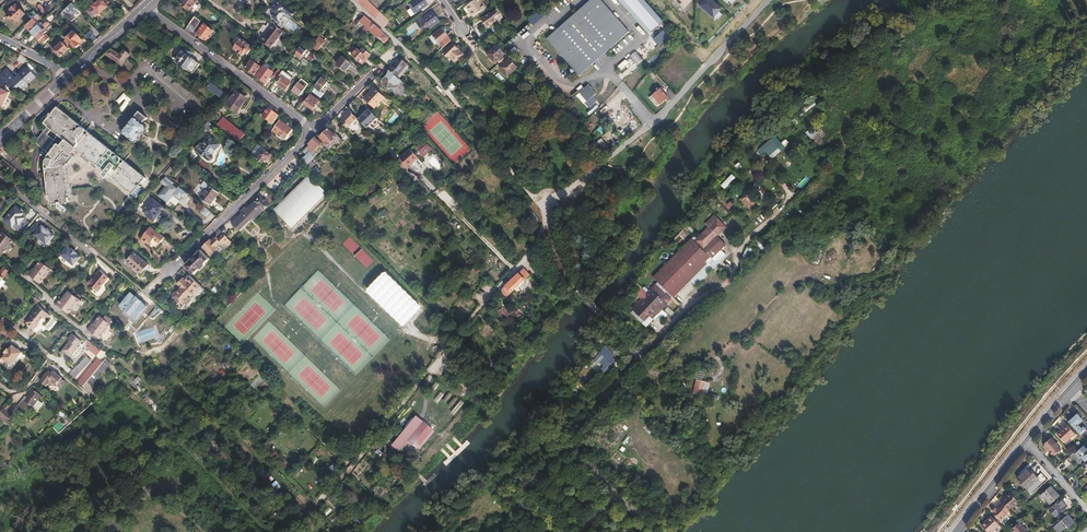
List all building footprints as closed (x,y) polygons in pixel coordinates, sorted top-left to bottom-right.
[(101,0),(100,0),(87,13),(93,19),(98,13),(99,15),(108,7),(101,0)] [(190,10),(197,0),(182,0),(180,3),(190,10)] [(281,4),(282,3),(278,0),(268,0),(266,2),(274,9),(279,3),(281,4)] [(379,12),(366,0),(355,0),(374,17),(379,12)] [(411,2),(417,11),(428,4),(425,0),(415,0),(411,2)] [(466,6),(473,16),(486,6),(482,0),(474,0),(466,6)] [(570,16),(603,54),(622,37),(589,0),(588,0),(570,16)] [(622,37),(628,32),(601,0),(589,0),(622,37)] [(648,34),(663,21),(644,0),(618,0),(648,34)] [(686,10),(695,0),(674,0),(686,10)] [(725,9),(715,0),(705,0),(700,5),(716,19),(725,9)] [(65,9),(63,11),(65,14),(69,18),(71,20),(72,21),(75,18),(69,12),(76,6),(72,2),(65,9)] [(11,20),(14,17),(17,21),(25,14),(16,4),(10,10),(11,11),(6,15),(7,16),(7,17),(8,18),(8,19),(9,19),(10,19),(11,20)] [(61,9),(54,16),(56,18),(59,15),(63,11),(61,9)] [(495,9),(482,19),(487,27),(496,20),(494,17),(496,16),(499,21),(501,20),(502,19),(502,17),(502,16),(500,13),(499,14),(495,9)] [(33,18),(37,14),(33,10),(27,16),(31,20),(33,18)] [(421,16),(416,20),(423,29),(425,27),(425,28),(429,26),(431,28),(440,21),(432,11),(423,18),(421,16)] [(374,17),(383,27),(389,21),(379,12),(374,17)] [(534,25),(544,17),(539,12),(529,20),(534,25)] [(367,35),(370,31),(375,25),(365,17),(364,18),(362,15),(358,20),(355,22),(357,24),(360,22),(367,28),(363,32),(362,33),(366,36),(367,35)] [(570,16),(564,21),(598,59),(603,54),(570,16)] [(187,28),(193,32),(201,21),(195,17),(187,28)] [(30,31),(38,24),(36,22),(33,18),(31,20),(25,25),(30,31)] [(217,32),(201,21),(193,32),(192,34),(195,37),(197,33),(206,40),(209,36),(212,39),(217,32)] [(564,21),(558,27),(592,64),(598,59),(564,21)] [(32,35),(27,39),(29,41),(35,36),(44,28),(48,24),(46,22),(43,24),(41,22),(38,24),(30,31),(29,32),(32,35)] [(263,38),(272,45),(283,31),(274,24),(263,38)] [(389,39),(375,25),(370,31),(385,44),(389,39)] [(439,42),(443,47),(451,40),(447,35),(441,27),(429,37),(435,45),(439,42)] [(558,27),(554,31),(587,68),(592,64),(558,27)] [(42,44),(49,38),(46,34),(47,32),(44,28),(35,36),(42,44)] [(92,29),(85,35),(90,40),(96,34),(92,29)] [(659,46),(670,36),(664,30),(654,40),(659,46)] [(554,31),(546,38),(579,75),(587,68),(554,31)] [(82,40),(74,32),(66,39),(75,47),(82,40)] [(51,46),(61,56),(72,46),(62,36),(51,46)] [(321,37),(315,45),(320,49),(322,46),(325,42),(326,41),(321,37)] [(244,51),(248,54),(257,41),(252,38),(248,44),(241,38),(234,47),(237,50),(237,52),(240,54),(242,53),(244,51)] [(260,44),(257,41),(248,54),(251,56),(260,44)] [(500,67),(508,76),(518,68),(497,45),(488,54),(496,63),(498,61),(502,66),(500,67)] [(371,54),(363,47),(360,52),(357,49),(352,55),(362,64),(371,54)] [(460,48),(454,49),(449,47),(444,50),(455,63),(465,53),(460,48)] [(124,49),(121,54),(111,48),(105,53),(123,65),(131,53),(124,49)] [(192,53),(185,48),(179,56),(180,57),(177,61),(187,69),(194,60),(189,56),(192,53)] [(374,54),(380,59),(384,55),(378,49),(374,54)] [(294,55),(300,59),(302,55),(302,54),(297,51),(294,55)] [(637,51),(630,55),(637,65),(644,61),(637,51)] [(342,56),(336,64),(344,71),(350,63),(342,56)] [(397,62),(406,69),(409,66),(401,58),(397,62)] [(621,70),(632,62),(629,58),(619,67),(621,70)] [(245,68),(255,75),(261,66),(252,59),(245,68)] [(194,60),(187,69),(194,73),(200,64),(194,60)] [(634,61),(622,70),(625,75),(637,67),(634,61)] [(407,72),(405,70),(406,69),(397,62),(390,70),(400,79),(407,72)] [(18,91),(39,73),(32,65),(20,75),(11,65),(0,75),(0,83),(18,91)] [(273,72),(270,69),(263,65),(256,75),(266,83),(273,72)] [(277,79),(282,71),(279,69),(273,76),(277,79)] [(321,74),(313,85),(315,87),(323,76),(321,74)] [(291,82),(282,76),(277,83),(286,89),(291,82)] [(325,77),(323,76),(315,87),(316,88),(313,92),(321,97),(324,93),(321,91),(327,82),(328,82),(325,80),(324,79),(325,77)] [(347,84),(339,78),(337,82),(344,88),(347,84)] [(306,88),(298,82),(293,90),(300,96),(306,88)] [(330,85),(327,82),(321,91),(324,93),(330,85)] [(588,84),(586,86),(587,86),(594,95),(596,93),(588,84)] [(587,86),(584,89),(595,102),(597,100),(593,96),(594,95),(587,86)] [(216,93),(207,87),(206,88),(224,100),(226,96),(218,90),(216,93)] [(2,107),(9,92),(0,88),(0,106),(2,107)] [(385,97),(375,88),(371,91),(381,101),(385,97)] [(583,88),(579,92),(587,102),(585,103),(589,108),(593,104),(582,91),(584,89),(583,88)] [(584,89),(582,91),(593,104),(595,102),(584,89)] [(660,89),(649,98),(656,106),(659,103),(660,104),(667,97),(660,89)] [(248,98),(237,90),(226,105),(237,113),(248,98)] [(381,101),(371,91),(365,97),(375,107),(381,101)] [(319,101),(311,94),(304,103),(313,109),(319,101)] [(382,122),(366,106),(360,112),(363,114),(361,116),(358,119),(367,129),(370,125),(374,129),(382,122)] [(57,107),(56,108),(78,125),(79,124),(57,107)] [(78,125),(56,108),(47,119),(83,148),(81,151),(106,171),(105,172),(103,175),(106,178),(109,175),(109,174),(134,194),(146,180),(124,162),(122,164),(120,162),(120,161),(121,160),(121,159),(121,158),(120,157),(119,156),(118,156),(117,156),(116,156),(115,157),(114,157),(112,156),(113,154),(88,134),(87,135),(84,133),(85,133),(85,132),(85,131),(85,130),(85,129),(84,128),(83,127),(82,127),(81,127),(79,128),(79,129),(76,127),(78,125)] [(273,123),(279,116),(268,108),(263,116),(273,123)] [(343,117),(345,119),(342,122),(348,128),(358,119),(350,110),(343,117)] [(208,122),(220,131),(223,128),(229,121),(216,111),(208,122)] [(137,141),(148,127),(142,123),(144,120),(146,117),(140,112),(135,118),(134,117),(123,132),(135,142),(136,141),(137,141)] [(75,156),(77,154),(79,152),(80,151),(81,151),(83,148),(47,119),(45,122),(66,139),(66,140),(68,143),(65,147),(63,146),(57,153),(71,164),(76,157),(75,156)] [(293,129),(280,119),(272,130),(285,140),(293,129)] [(244,134),(229,121),(223,128),(239,140),(244,134)] [(611,126),(606,121),(597,130),(603,135),(611,126)] [(44,123),(51,128),(54,131),(61,137),(66,140),(66,139),(45,122),(44,123)] [(812,140),(821,133),(816,126),(807,132),(812,140)] [(57,141),(50,136),(54,131),(51,128),(41,140),(56,152),(62,145),(66,140),(61,137),(57,141)] [(322,144),(323,143),(325,141),(329,145),(337,137),(329,129),(321,137),(322,138),(319,141),(322,144)] [(89,133),(88,134),(113,154),(114,153),(89,133)] [(203,145),(202,143),(197,150),(210,160),(211,160),(212,160),(213,159),(214,158),(215,157),(215,156),(215,154),(214,153),(221,144),(210,136),(203,145)] [(761,156),(766,152),(772,160),(786,148),(776,136),(757,151),(761,156)] [(315,151),(322,144),(319,141),(316,137),(309,144),(310,145),(305,151),(308,154),(303,159),(308,164),(318,155),(315,151)] [(420,137),(419,138),(412,144),(420,153),(428,146),(420,137)] [(41,140),(38,144),(53,156),(56,152),(41,140)] [(406,146),(396,154),(404,163),(414,155),(406,146)] [(257,159),(263,163),(266,159),(267,160),(271,155),(264,149),(257,159)] [(81,151),(80,152),(100,169),(105,172),(106,171),(81,151)] [(94,168),(98,171),(100,169),(80,152),(78,155),(80,157),(82,156),(85,158),(84,160),(91,166),(92,164),(95,167),(94,168)] [(71,200),(69,168),(72,164),(71,164),(57,153),(54,157),(56,158),(55,160),(53,160),(52,161),(50,162),(50,164),(52,167),(52,170),(50,170),(53,202),(54,202),(54,207),(56,206),(57,208),(59,207),(59,206),(62,206),(62,210),(67,214),(68,215),(69,214),(70,214),(70,213),(70,212),(70,211),(65,207),(65,206),(67,205),(67,207),(70,206),(70,205),(72,205),(71,200)] [(16,168),(1,156),(0,156),(0,163),(12,173),(16,168)] [(125,161),(124,162),(146,180),(146,178),(125,161)] [(316,166),(312,171),(318,177),(322,173),(316,166)] [(762,173),(755,178),(758,181),(764,177),(762,173)] [(134,194),(109,174),(109,175),(133,195),(134,194)] [(732,174),(721,186),(725,189),(736,178),(732,174)] [(281,203),(275,209),(292,227),(298,221),(328,192),(310,175),(281,203)] [(210,204),(220,192),(206,181),(202,186),(206,189),(200,196),(210,204)] [(175,206),(185,194),(172,183),(169,188),(174,192),(167,200),(175,206)] [(749,194),(742,202),(753,212),(761,204),(749,194)] [(252,218),(254,221),(270,205),(261,196),(248,209),(246,207),(241,211),(243,214),(233,223),(239,230),(252,218)] [(172,214),(162,206),(153,218),(163,226),(172,214)] [(23,234),(31,224),(22,217),(22,212),(17,207),(5,220),(23,234)] [(205,207),(200,212),(207,217),(211,212),(205,207)] [(706,229),(692,244),(701,252),(716,236),(725,227),(714,216),(704,226),(706,229)] [(55,236),(50,232),(47,230),(42,226),(41,226),(37,223),(30,232),(47,246),(55,236)] [(156,240),(160,243),(165,236),(151,226),(141,239),(149,245),(153,240),(156,240)] [(2,232),(0,235),(0,254),(2,255),(7,250),(12,245),(11,244),(13,241),(2,232)] [(228,247),(232,243),(231,242),(232,241),(224,233),(218,239),(216,237),(212,240),(210,239),(203,246),(210,254),(219,245),(221,247),(226,243),(228,247)] [(689,248),(688,248),(710,269),(711,270),(726,255),(720,250),(725,245),(716,236),(701,252),(692,244),(689,241),(685,244),(689,248)] [(685,244),(657,273),(662,277),(688,248),(689,248),(685,244)] [(749,261),(753,248),(746,246),(742,259),(749,261)] [(67,247),(60,256),(73,266),(76,266),(78,263),(77,261),(80,257),(76,254),(77,254),(71,249),(70,250),(67,247)] [(688,248),(662,277),(657,273),(654,277),(674,297),(691,280),(696,285),(710,269),(688,248)] [(355,255),(366,267),(372,261),(361,249),(355,255)] [(194,273),(210,258),(202,250),(186,265),(194,273)] [(127,261),(142,273),(149,264),(134,252),(127,261)] [(37,269),(35,272),(33,271),(29,276),(40,285),(45,280),(50,275),(49,275),(52,272),(45,266),(40,263),(36,268),(37,269)] [(151,266),(149,264),(142,273),(143,274),(151,266)] [(524,268),(501,290),(511,302),(514,299),(509,294),(527,277),(531,282),(533,281),(534,282),(535,281),(524,268)] [(710,269),(696,285),(711,270),(710,269)] [(108,280),(98,272),(95,276),(96,277),(92,282),(91,282),(90,282),(87,286),(98,294),(101,290),(100,290),(108,280)] [(177,299),(176,300),(181,305),(185,301),(190,306),(195,301),(193,299),(197,295),(198,296),(205,289),(194,279),(189,274),(185,279),(184,277),(178,283),(181,286),(175,293),(177,299)] [(637,293),(642,298),(630,310),(632,312),(633,310),(645,321),(650,315),(654,319),(672,300),(656,284),(647,293),(641,288),(637,293)] [(190,306),(185,301),(181,305),(180,307),(183,310),(189,310),(196,302),(197,303),(201,299),(200,298),(206,291),(205,289),(198,296),(197,295),(193,299),(195,301),(190,306)] [(481,289),(474,296),(483,304),(490,297),(481,289)] [(136,296),(131,292),(121,305),(126,309),(125,309),(132,315),(132,314),(138,319),(148,306),(143,302),(143,301),(136,296)] [(39,294),(35,299),(39,303),(43,298),(39,294)] [(62,302),(61,301),(57,306),(69,316),(73,311),(74,311),(78,306),(78,307),(81,304),(68,294),(62,302)] [(37,306),(33,311),(35,312),(32,316),(26,323),(35,330),(40,324),(44,319),(45,320),(49,315),(37,306)] [(519,313),(513,306),(511,309),(516,315),(519,313)] [(659,314),(663,318),(667,314),(663,310),(659,314)] [(505,314),(501,311),(498,313),(505,320),(508,317),(505,314)] [(102,319),(109,324),(111,321),(105,316),(102,319)] [(100,318),(95,323),(97,324),(94,327),(93,326),(92,325),(88,330),(100,340),(105,335),(109,330),(109,329),(111,326),(109,324),(102,319),(100,318)] [(52,329),(56,321),(52,319),(48,327),(52,329)] [(70,360),(71,359),(78,350),(77,349),(81,344),(69,335),(65,339),(69,343),(61,353),(70,360)] [(102,361),(109,354),(103,353),(89,343),(86,347),(88,349),(87,351),(88,353),(90,351),(98,357),(100,360),(102,361)] [(621,358),(607,345),(593,361),(598,365),(601,362),(604,366),(601,369),(606,373),(621,358)] [(22,354),(11,346),(8,350),(7,349),(3,354),(5,355),(0,361),(0,363),(0,364),(3,365),(5,365),(7,363),(12,367),(22,354)] [(81,352),(78,350),(71,359),(74,360),(81,352)] [(87,356),(69,376),(74,380),(91,360),(87,356)] [(102,368),(105,364),(102,361),(100,360),(79,384),(84,387),(88,383),(102,368)] [(92,387),(106,372),(102,368),(88,383),(92,387)] [(40,381),(46,385),(47,383),(54,383),(56,385),(61,378),(52,371),(46,372),(40,381)] [(134,380),(137,383),(142,379),(139,375),(134,380)] [(128,376),(126,379),(137,390),(140,388),(128,376)] [(707,381),(697,379),(694,392),(703,395),(707,381)] [(41,397),(32,390),(24,401),(24,402),(20,407),(26,412),(31,406),(36,410),(41,404),(37,401),(41,397)] [(157,410),(160,406),(148,397),(145,402),(157,410)] [(5,421),(7,419),(12,413),(5,408),(0,414),(0,418),(5,421)] [(1068,421),(1081,435),(1086,429),(1084,425),(1082,427),(1079,424),(1084,420),(1077,413),(1068,421)] [(437,429),(418,415),(393,445),(400,451),(408,440),(420,450),(437,429)] [(1061,431),(1060,430),(1056,434),(1064,442),(1074,433),(1067,425),(1064,429),(1061,431)] [(1066,449),(1060,443),(1057,445),(1051,438),(1045,443),(1045,446),(1054,456),(1060,451),(1062,452),(1066,449)] [(1086,448),(1084,446),(1077,452),(1080,455),(1086,449),(1086,450),(1086,448)] [(1021,474),(1017,477),(1032,494),(1048,480),(1042,473),(1037,477),(1027,466),(1019,473),(1021,474)] [(1082,486),(1086,482),(1086,480),(1085,477),(1079,482),(1082,486)] [(1051,486),(1042,494),(1050,504),(1059,496),(1051,486)] [(1004,499),(1001,502),(1002,502),(1009,510),(1012,508),(1013,509),(1019,502),(1010,492),(1006,496),(1007,497),(1004,499)] [(1061,499),(1053,506),(1055,510),(1059,513),(1067,506),(1061,499)] [(997,509),(996,508),(996,507),(992,511),(993,512),(1002,522),(1008,516),(1007,515),(1010,512),(1009,510),(1002,502),(998,505),(999,507),(997,509)] [(1054,527),(1058,531),(1061,531),(1068,526),(1069,528),(1076,522),(1068,514),(1054,527)] [(984,527),(988,531),(994,531),(1001,526),(992,517),(988,521),(989,522),(984,527)] [(1011,529),(1014,531),(1027,531),(1028,531),(1019,521),(1011,529)]
